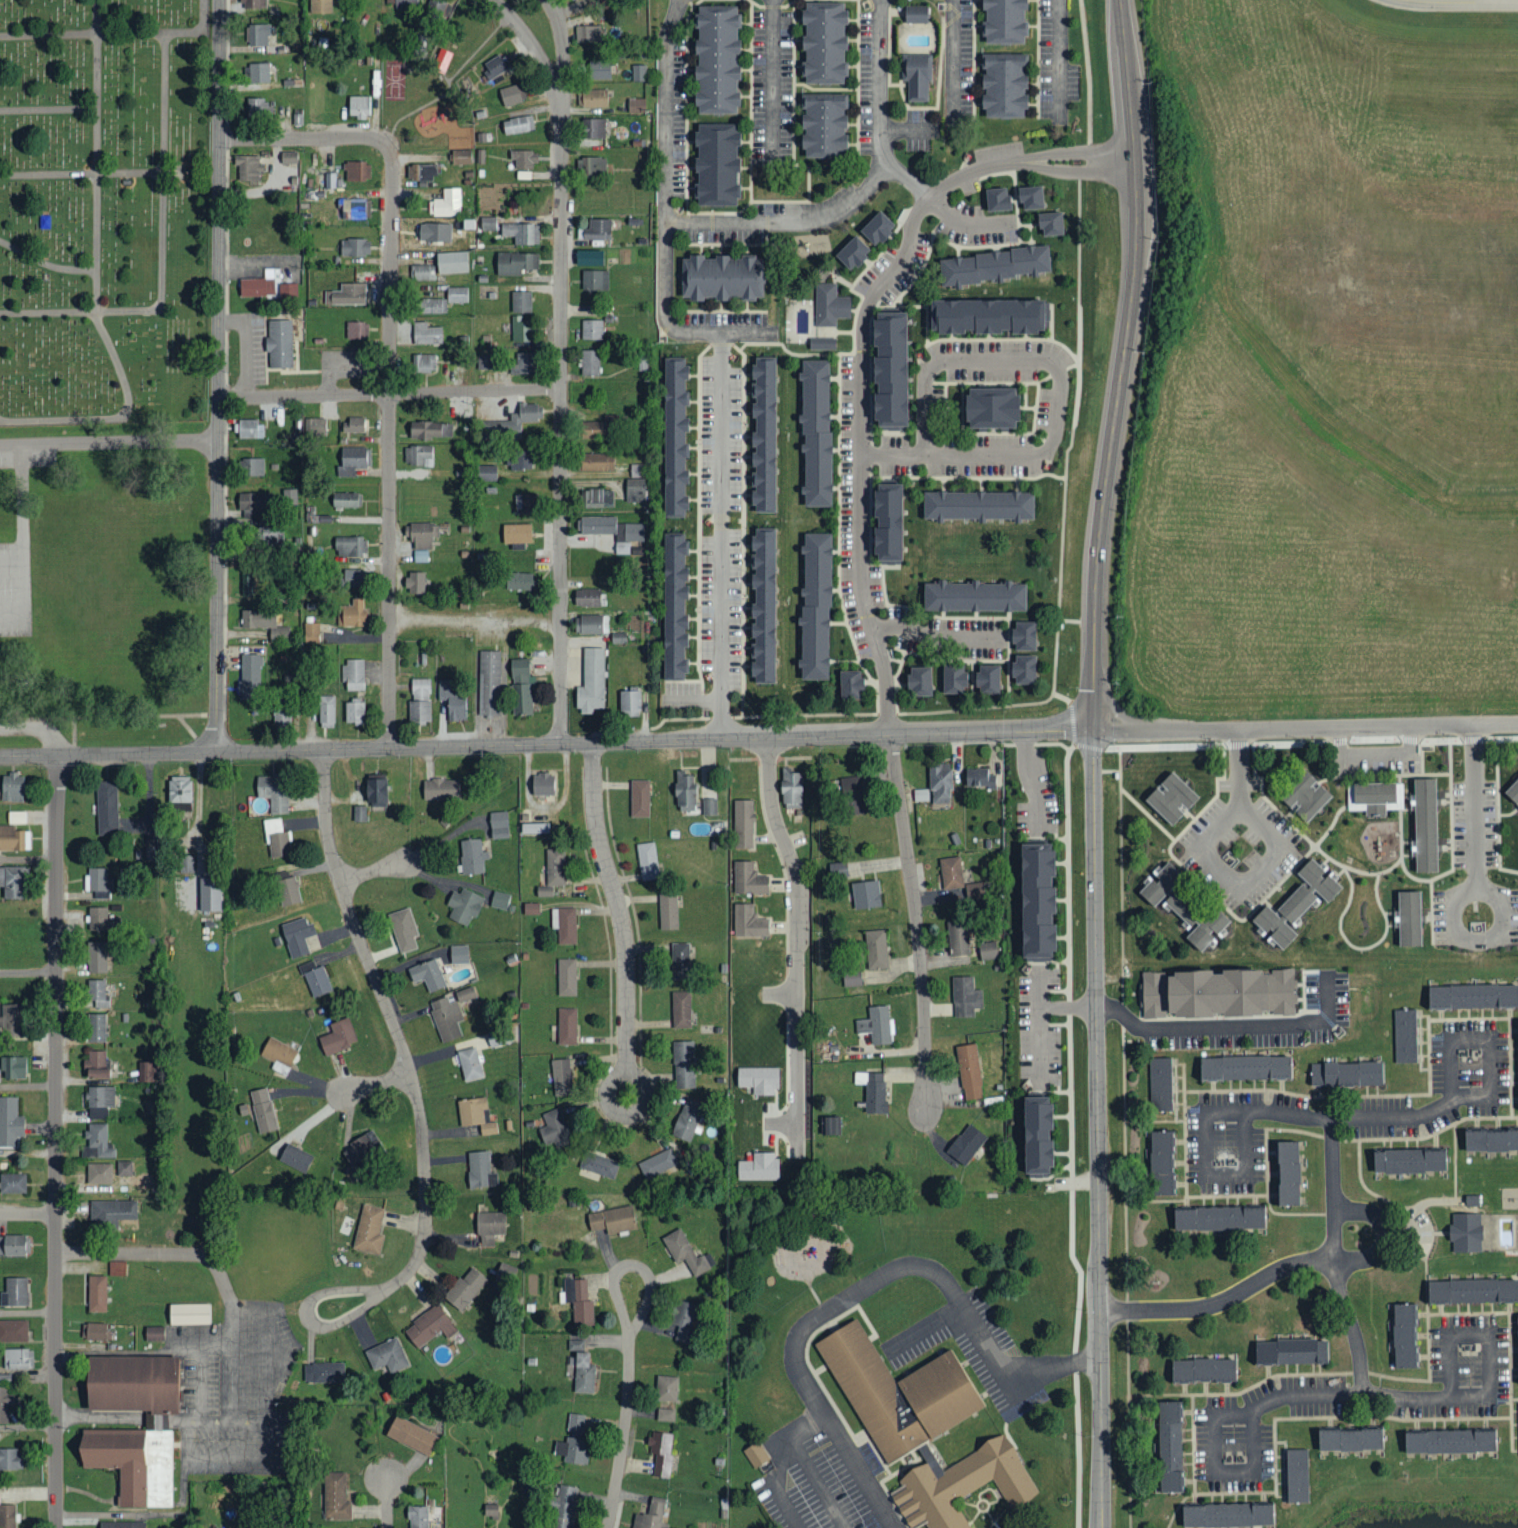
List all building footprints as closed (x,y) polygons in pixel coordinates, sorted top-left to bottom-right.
[(245,8),(267,8),(266,0),(245,0),(245,8)] [(332,12),(332,0),(310,0),(310,13),(332,12)] [(416,12),(416,0),(388,0),(388,2),(394,2),(394,11),(416,12)] [(647,0),(633,0),(634,21),(648,20),(647,0)] [(803,81),(803,1),(846,0),(846,81),(803,81)] [(983,41),(1025,42),(1025,0),(984,0),(983,41)] [(443,20),(447,7),(431,2),(427,14),(443,20)] [(695,4),(695,112),(737,112),(738,4),(695,4)] [(905,21),(905,6),(928,5),(928,21),(905,21)] [(269,46),(269,24),(247,25),(247,46),(269,46)] [(575,26),(576,44),(600,43),(600,26),(575,26)] [(444,74),(452,53),(439,48),(430,68),(444,74)] [(909,100),(909,80),(903,80),(903,53),(931,54),(930,100),(909,100)] [(984,115),(984,53),(1025,54),(1025,115),(984,115)] [(486,81),(507,69),(499,55),(478,67),(486,81)] [(610,79),(610,60),(587,60),(587,79),(610,79)] [(269,63),(248,63),(249,83),(269,82),(269,63)] [(632,81),(646,81),(646,65),(632,65),(632,81)] [(503,107),(521,102),(516,84),(498,89),(503,107)] [(608,89),(582,89),(581,107),(607,107),(608,89)] [(802,155),(803,94),(846,95),(846,156),(802,155)] [(369,118),(370,96),(349,96),(348,117),(369,118)] [(246,119),(266,119),(266,98),(247,98),(246,119)] [(645,98),(628,98),(628,112),(645,112),(645,98)] [(502,119),(503,134),(533,131),(532,116),(502,119)] [(583,139),(605,138),(604,118),(582,119),(583,139)] [(696,203),(697,124),(739,124),(738,203),(696,203)] [(471,150),(452,150),(452,164),(471,164),(471,150)] [(536,151),(510,151),(510,160),(515,160),(515,170),(536,169),(536,151)] [(281,164),(297,164),(297,152),(280,152),(281,164)] [(238,182),(260,182),(260,164),(258,164),(259,156),(234,155),(234,166),(238,166),(238,182)] [(606,157),(580,158),(580,178),(606,178),(606,157)] [(369,162),(346,162),(346,182),(370,182),(369,162)] [(435,164),(411,165),(411,181),(436,181),(435,164)] [(461,216),(460,188),(442,188),(442,200),(428,200),(428,217),(461,216)] [(1022,211),(1021,190),(1043,188),(1044,209),(1022,211)] [(988,213),(986,191),(1009,190),(1010,211),(988,213)] [(337,220),(365,219),(364,198),(336,199),(337,220)] [(837,256),(880,210),(896,225),(852,271),(837,256)] [(1040,237),(1038,218),(1061,216),(1062,235),(1040,237)] [(610,219),(588,219),(588,228),(583,228),(582,240),(610,240),(610,219)] [(451,224),(419,223),(418,241),(450,242),(451,224)] [(514,244),(538,245),(538,225),(501,224),(501,236),(514,237),(514,244)] [(369,257),(370,240),(340,239),(340,256),(369,257)] [(937,258),(1047,243),(1051,270),(940,285),(937,258)] [(436,253),(436,275),(467,273),(466,252),(436,253)] [(496,275),(521,275),(521,270),(538,270),(538,253),(496,253),(496,275)] [(681,298),(681,256),(762,256),(762,298),(681,298)] [(434,280),(435,265),(411,265),(410,280),(434,280)] [(264,278),(240,279),(240,297),(274,296),(273,269),(263,269),(264,278)] [(608,291),(609,271),(582,271),(582,290),(608,291)] [(815,325),(816,281),(837,281),(837,295),(849,295),(849,317),(836,316),(836,325),(815,325)] [(296,283),(280,284),(280,298),(297,298),(296,283)] [(365,305),(366,283),(340,283),(339,291),(325,291),(325,304),(365,305)] [(468,288),(447,288),(446,302),(467,303),(468,288)] [(511,292),(511,313),(531,313),(530,292),(511,292)] [(417,299),(417,314),(445,313),(445,299),(417,299)] [(932,303),(1045,302),(1045,336),(932,336),(932,303)] [(521,322),(521,316),(511,316),(512,342),(530,342),(529,321),(521,322)] [(874,316),(876,429),(908,429),(907,316),(874,316)] [(267,321),(268,368),(292,368),(291,320),(267,321)] [(581,321),(582,340),(603,340),(602,320),(581,321)] [(347,339),(368,339),(368,322),(347,323),(347,339)] [(414,345),(442,344),(442,327),(427,327),(427,322),(413,322),(414,345)] [(809,347),(810,338),(835,338),(835,348),(809,347)] [(581,376),(598,376),(599,351),(582,350),(581,376)] [(534,354),(517,353),(516,364),(510,364),(510,374),(533,375),(534,354)] [(436,355),(413,355),(413,372),(435,372),(436,355)] [(753,355),(754,510),(775,510),(774,355),(753,355)] [(491,356),(478,357),(478,370),(492,369),(491,356)] [(664,357),(662,515),(684,515),(685,357),(664,357)] [(832,505),(833,430),(828,430),(829,360),(802,359),(801,432),(805,433),(805,505),(832,505)] [(966,432),(966,393),(1017,392),(1017,431),(966,432)] [(521,422),(542,422),(542,405),(518,405),(518,414),(510,414),(510,421),(480,421),(480,439),(521,439),(521,422)] [(617,415),(603,415),(604,420),(584,421),(585,438),(618,437),(617,415)] [(326,438),(326,419),(305,418),(304,438),(326,438)] [(365,419),(342,418),(342,433),(364,434),(365,419)] [(238,421),(238,438),(263,439),(263,421),(238,421)] [(452,424),(410,422),(409,438),(452,439),(452,424)] [(433,466),(433,446),(405,446),(405,466),(433,466)] [(532,469),(532,451),(509,452),(510,470),(532,469)] [(614,455),(579,454),(579,471),(613,472),(614,455)] [(263,458),(243,459),(243,476),(264,476),(263,458)] [(631,478),(644,477),(644,464),(630,465),(631,478)] [(497,481),(496,465),(477,465),(478,481),(497,481)] [(644,479),(625,480),(626,503),(645,502),(644,479)] [(873,563),(875,488),(903,488),(902,563),(873,563)] [(612,490),(582,490),(583,508),(613,508),(612,490)] [(923,517),(923,492),(1033,492),(1033,517),(923,517)] [(239,494),(239,516),(273,515),(272,493),(239,494)] [(361,508),(361,493),(332,493),(332,507),(361,508)] [(535,494),(516,495),(517,515),(535,514),(535,494)] [(643,524),(616,524),(616,517),(580,516),(580,534),(615,535),(615,554),(629,554),(629,542),(643,542),(643,524)] [(428,562),(428,550),(432,550),(431,538),(438,537),(438,524),(411,524),(412,562),(428,562)] [(503,544),(532,543),(531,524),(503,525),(503,544)] [(752,527),(754,681),(775,681),(774,527),(752,527)] [(283,545),(283,532),(256,533),(257,546),(283,545)] [(663,532),(663,680),(684,680),(684,532),(663,532)] [(827,678),(827,606),(832,606),(832,533),(805,533),(805,604),(801,604),(801,678),(827,678)] [(335,538),(335,557),(366,557),(367,538),(335,538)] [(344,587),(366,587),(367,570),(344,569),(344,587)] [(532,590),(532,573),(507,572),(506,590),(532,590)] [(424,594),(425,573),(408,573),(407,594),(424,594)] [(242,596),(253,596),(252,574),(241,574),(242,596)] [(923,609),(923,581),(1025,583),(1025,610),(923,609)] [(604,589),(574,589),(575,607),(604,607),(604,589)] [(351,606),(339,606),(339,626),(365,627),(365,599),(352,599),(351,606)] [(241,611),(242,629),(269,628),(270,644),(290,644),(289,627),(276,627),(275,610),(241,611)] [(607,634),(608,615),(576,615),(576,634),(607,634)] [(320,623),(305,622),(304,643),(319,643),(320,623)] [(1013,623),(1037,624),(1035,684),(1012,684),(1013,623)] [(604,649),(583,648),(583,688),(577,687),(576,714),(593,714),(593,709),(603,709),(604,649)] [(500,652),(477,651),(476,715),(499,715),(500,652)] [(260,655),(242,655),(241,682),(238,682),(238,700),(260,700),(260,655)] [(510,660),(511,684),(535,683),(535,677),(529,677),(529,659),(510,660)] [(363,660),(343,661),(343,683),(346,683),(346,691),(364,691),(363,660)] [(977,696),(977,665),(999,665),(999,696),(977,696)] [(943,695),(943,667),(966,667),(965,695),(943,695)] [(909,696),(908,670),(932,670),(933,696),(909,696)] [(842,699),(841,673),(862,672),(863,699),(842,699)] [(429,679),(411,679),(411,700),(430,700),(429,679)] [(466,722),(466,697),(450,697),(450,680),(438,680),(438,698),(447,698),(447,722),(466,722)] [(532,715),(531,684),(512,685),(513,715),(532,715)] [(619,712),(640,711),(640,691),(619,692),(619,712)] [(431,724),(430,701),(409,702),(409,725),(431,724)] [(345,703),(346,723),(364,723),(364,703),(345,703)] [(273,705),(274,728),(290,728),(289,705),(273,705)] [(929,768),(930,804),(951,804),(950,764),(941,764),(941,768),(929,768)] [(1307,821),(1332,795),(1303,767),(1278,792),(1307,821)] [(802,773),(790,773),(791,769),(782,768),(781,808),(801,809),(802,773)] [(996,788),(996,775),(989,775),(988,769),(965,770),(966,789),(996,788)] [(1145,797),(1172,769),(1199,795),(1171,823),(1145,797)] [(694,772),(675,773),(676,811),(696,811),(694,772)] [(1,802),(23,802),(24,775),(2,774),(1,802)] [(554,774),(532,774),(532,796),(554,796),(554,774)] [(269,815),(287,815),(286,775),(256,776),(256,799),(269,799),(269,815)] [(1415,871),(1413,777),(1435,776),(1438,870),(1415,871)] [(1504,791),(1517,804),(1517,776),(1504,791)] [(191,811),(191,777),(169,777),(168,811),(191,811)] [(423,780),(423,801),(459,800),(459,779),(423,780)] [(365,807),(386,808),(387,780),(365,780),(365,807)] [(649,817),(649,780),(630,781),(630,818),(649,817)] [(1353,782),(1353,809),(1383,809),(1382,800),(1396,800),(1396,781),(1353,782)] [(118,834),(117,782),(97,782),(97,834),(118,834)] [(717,815),(716,799),(703,799),(703,816),(717,815)] [(753,800),(733,801),(733,849),(753,849),(753,800)] [(367,807),(354,806),(353,822),(366,822),(367,807)] [(8,824),(24,824),(24,811),(7,812),(8,824)] [(489,813),(491,839),(508,839),(507,812),(489,813)] [(282,832),(281,819),(265,820),(268,860),(291,858),(289,832),(282,832)] [(521,834),(548,833),(548,824),(520,825),(521,834)] [(0,825),(0,852),(30,851),(29,831),(15,832),(15,825),(0,825)] [(461,840),(462,875),(483,874),(483,860),(489,860),(488,852),(481,852),(481,840),(461,840)] [(660,879),(653,843),(635,845),(642,882),(660,879)] [(565,850),(546,850),(546,886),(564,887),(565,850)] [(1024,964),(1022,851),(1052,851),(1053,964),(1024,964)] [(194,873),(194,857),(181,856),(181,873),(194,873)] [(964,887),(959,856),(939,860),(944,890),(964,887)] [(1343,886),(1310,856),(1297,870),(1306,878),(1274,912),(1265,903),(1251,918),(1283,948),(1297,933),(1290,926),(1319,895),(1327,903),(1343,886)] [(1201,949),(1232,918),(1216,903),(1208,911),(1178,881),(1185,873),(1170,858),(1139,890),(1154,906),(1163,897),(1194,928),(1187,935),(1201,949)] [(734,895),(768,894),(768,876),(755,876),(755,862),(733,862),(734,895)] [(3,887),(3,900),(25,901),(26,868),(0,867),(0,887),(3,887)] [(107,868),(85,868),(85,891),(94,891),(94,900),(111,900),(111,880),(106,880),(107,868)] [(275,882),(282,908),(302,903),(295,877),(275,882)] [(880,908),(878,882),(852,883),(854,910),(880,908)] [(537,897),(553,898),(553,887),(537,887),(537,897)] [(485,897),(462,889),(460,894),(452,891),(447,906),(452,908),(448,919),(467,927),(471,917),(476,919),(485,897)] [(1398,890),(1399,944),(1422,944),(1421,889),(1398,890)] [(511,895),(494,891),(490,907),(507,911),(511,895)] [(659,896),(660,931),(678,930),(677,896),(659,896)] [(524,915),(540,915),(540,903),(523,904),(524,915)] [(769,919),(755,919),(755,905),(734,904),(733,938),(769,938),(769,919)] [(107,907),(87,908),(88,931),(113,930),(112,919),(107,919),(107,907)] [(417,936),(410,907),(389,913),(398,953),(417,949),(414,937),(417,936)] [(576,908),(557,909),(557,944),(576,943),(576,908)] [(314,935),(307,915),(280,925),(291,958),(309,952),(305,938),(314,935)] [(949,955),(969,955),(968,921),(947,922),(949,955)] [(887,968),(885,930),(866,931),(867,969),(887,968)] [(107,972),(106,941),(87,942),(88,973),(107,972)] [(979,942),(980,959),(997,958),(996,941),(979,942)] [(672,978),(689,978),(689,942),(672,942),(672,978)] [(450,946),(451,963),(469,963),(468,945),(450,946)] [(446,985),(435,957),(407,969),(412,982),(423,978),(429,992),(446,985)] [(576,958),(557,959),(558,995),(576,995),(576,958)] [(316,967),(313,960),(300,965),(312,997),(332,989),(322,965),(316,967)] [(1142,1016),(1141,972),(1174,972),(1174,967),(1263,966),(1263,972),(1294,971),(1295,1014),(1142,1016)] [(843,971),(843,986),(861,985),(861,971),(843,971)] [(973,976),(952,976),(953,1017),(974,1017),(974,1008),(982,1008),(982,989),(973,989),(973,976)] [(106,979),(88,979),(88,1008),(110,1008),(110,994),(106,994),(106,979)] [(1429,984),(1517,984),(1517,1005),(1429,1006),(1429,984)] [(455,992),(458,1002),(476,996),(472,985),(455,992)] [(690,991),(672,991),(673,1028),(691,1028),(690,991)] [(456,1000),(450,1002),(447,995),(428,1002),(443,1042),(462,1035),(457,1022),(463,1020),(456,1000)] [(0,1016),(0,1036),(21,1035),(20,1003),(1,1004),(2,1016),(0,1016)] [(856,1032),(871,1031),(871,1044),(890,1043),(889,1005),(868,1006),(869,1019),(856,1019),(856,1032)] [(577,1008),(558,1007),(558,1044),(576,1044),(577,1008)] [(1394,1008),(1395,1061),(1418,1060),(1416,1007),(1394,1008)] [(106,1042),(105,1014),(87,1014),(88,1043),(106,1042)] [(325,1056),(358,1042),(347,1016),(329,1024),(332,1032),(317,1038),(325,1056)] [(271,1068),(286,1075),(298,1049),(269,1036),(259,1055),(273,1062),(271,1068)] [(694,1087),(694,1041),(673,1041),(674,1088),(694,1087)] [(975,1043),(955,1046),(963,1100),(984,1097),(975,1043)] [(457,1051),(465,1082),(483,1077),(475,1046),(457,1051)] [(105,1051),(85,1051),(85,1078),(110,1078),(110,1060),(106,1060),(105,1051)] [(1290,1077),(1289,1054),(1200,1055),(1200,1078),(1290,1077)] [(1309,1083),(1309,1062),(1323,1062),(1323,1057),(1381,1055),(1382,1082),(1309,1083)] [(1,1078),(26,1078),(26,1057),(1,1056),(1,1078)] [(1149,1057),(1150,1108),(1172,1108),(1172,1057),(1149,1057)] [(552,1059),(553,1095),(571,1095),(570,1058),(552,1059)] [(139,1081),(156,1081),(156,1064),(138,1064),(139,1081)] [(777,1067),(736,1068),(737,1087),(747,1086),(747,1094),(777,1094),(777,1067)] [(865,1113),(885,1113),(886,1072),(854,1072),(854,1084),(865,1084),(865,1113)] [(115,1087),(86,1086),(85,1107),(89,1107),(89,1119),(108,1119),(108,1107),(115,1107),(115,1087)] [(277,1129),(267,1086),(248,1091),(259,1133),(277,1129)] [(17,1096),(0,1096),(0,1146),(16,1146),(16,1136),(23,1136),(23,1115),(16,1115),(17,1096)] [(458,1100),(461,1126),(479,1124),(480,1135),(498,1133),(497,1121),(489,1122),(486,1097),(458,1100)] [(702,1102),(682,1097),(672,1136),(692,1141),(702,1102)] [(1025,1182),(1025,1103),(1049,1103),(1049,1182),(1025,1182)] [(546,1126),(538,1128),(544,1147),(570,1139),(560,1107),(541,1113),(546,1126)] [(840,1117),(823,1116),(822,1134),(840,1134),(840,1117)] [(107,1123),(86,1123),(87,1158),(116,1157),(115,1145),(108,1145),(107,1123)] [(987,1137),(969,1123),(946,1151),(963,1165),(987,1137)] [(1465,1128),(1517,1127),(1517,1149),(1465,1150),(1465,1128)] [(1149,1129),(1150,1194),(1175,1193),(1174,1129),(1149,1129)] [(386,1153),(373,1130),(340,1148),(350,1167),(348,1168),(351,1173),(386,1153)] [(1278,1203),(1277,1140),(1298,1139),(1299,1202),(1278,1203)] [(313,1154),(286,1143),(278,1161),(306,1172),(313,1154)] [(1374,1172),(1373,1149),(1445,1146),(1445,1170),(1374,1172)] [(645,1180),(678,1164),(670,1147),(637,1163),(645,1180)] [(619,1161),(585,1150),(580,1168),(614,1179),(619,1161)] [(497,1186),(497,1172),(490,1172),(489,1151),(467,1151),(468,1187),(497,1186)] [(777,1180),(777,1152),(752,1152),(752,1160),(737,1160),(738,1180),(777,1180)] [(117,1175),(132,1176),(132,1161),(117,1161),(117,1175)] [(111,1163),(87,1163),(86,1183),(111,1183),(111,1163)] [(25,1192),(25,1173),(0,1173),(0,1192),(25,1192)] [(91,1200),(91,1222),(137,1222),(137,1200),(91,1200)] [(384,1209),(362,1203),(352,1248),(379,1254),(384,1234),(378,1233),(384,1209)] [(1173,1229),(1172,1206),(1264,1205),(1264,1228),(1173,1229)] [(587,1212),(589,1230),(605,1228),(606,1233),(635,1230),(632,1206),(587,1212)] [(505,1212),(477,1212),(477,1246),(494,1246),(494,1234),(505,1234),(505,1212)] [(1453,1248),(1452,1213),(1481,1212),(1481,1248),(1453,1248)] [(696,1257),(680,1227),(661,1237),(676,1263),(684,1259),(694,1278),(710,1269),(702,1254),(696,1257)] [(0,1235),(0,1256),(24,1256),(24,1235),(0,1235)] [(109,1275),(126,1275),(127,1261),(109,1261),(109,1275)] [(444,1297),(461,1311),(487,1280),(470,1266),(444,1297)] [(106,1312),(106,1276),(89,1276),(88,1311),(106,1312)] [(28,1305),(28,1277),(5,1278),(5,1291),(0,1292),(0,1302),(0,1305),(28,1305)] [(573,1325),(594,1325),(593,1300),(588,1301),(587,1278),(565,1279),(566,1302),(573,1302),(573,1325)] [(1427,1301),(1427,1280),(1517,1278),(1517,1300),(1427,1301)] [(689,1343),(697,1304),(676,1300),(671,1324),(676,1325),(673,1340),(689,1343)] [(1393,1365),(1392,1302),(1415,1302),(1417,1364),(1393,1365)] [(209,1303),(169,1304),(169,1325),(209,1324),(209,1303)] [(441,1330),(447,1338),(457,1330),(436,1304),(403,1330),(417,1349),(441,1330)] [(1003,1435),(944,1471),(927,1443),(988,1405),(951,1345),(897,1378),(857,1312),(811,1341),(887,1466),(916,1448),(924,1461),(886,1485),(913,1527),(926,1520),(931,1527),(970,1527),(952,1499),(992,1475),(1011,1505),(1036,1489),(1003,1435)] [(0,1320),(0,1342),(27,1343),(28,1320),(0,1320)] [(107,1324),(87,1323),(86,1339),(106,1341),(107,1324)] [(164,1326),(146,1327),(146,1341),(164,1341),(164,1326)] [(410,1364),(396,1336),(364,1352),(374,1371),(386,1365),(390,1374),(410,1364)] [(593,1393),(595,1364),(588,1364),(588,1352),(584,1351),(585,1340),(569,1339),(568,1353),(568,1365),(575,1366),(573,1392),(593,1393)] [(1254,1362),(1254,1340),(1327,1340),(1327,1362),(1254,1362)] [(32,1349),(2,1349),(3,1370),(33,1369),(32,1349)] [(119,1504),(119,1466),(81,1466),(81,1428),(145,1428),(145,1409),(87,1409),(87,1357),(179,1357),(180,1410),(162,1410),(162,1428),(172,1428),(172,1504),(119,1504)] [(1172,1358),(1235,1357),(1236,1379),(1172,1380),(1172,1358)] [(304,1363),(304,1383),(344,1382),(344,1362),(304,1363)] [(678,1376),(656,1376),(656,1401),(677,1402),(678,1376)] [(7,1405),(13,1405),(14,1393),(6,1393),(7,1387),(0,1387),(0,1423),(7,1423),(7,1405)] [(1157,1401),(1159,1491),(1183,1490),(1181,1400),(1157,1401)] [(657,1421),(675,1421),(675,1409),(657,1408),(657,1421)] [(567,1435),(581,1438),(585,1415),(571,1413),(567,1435)] [(386,1436),(429,1455),(438,1434),(395,1416),(386,1436)] [(1318,1448),(1318,1427),(1381,1427),(1381,1447),(1318,1448)] [(1404,1451),(1404,1431),(1494,1428),(1495,1449),(1404,1451)] [(674,1434),(651,1431),(648,1453),(656,1454),(653,1476),(668,1478),(674,1434)] [(585,1465),(590,1440),(568,1436),(563,1461),(585,1465)] [(743,1450),(754,1469),(769,1459),(758,1441),(743,1450)] [(1286,1501),(1285,1447),(1308,1447),(1309,1501),(1286,1501)] [(0,1449),(0,1468),(20,1468),(20,1448),(0,1449)] [(346,1501),(345,1472),(323,1472),(324,1518),(351,1517),(351,1501),(346,1501)] [(556,1484),(549,1527),(571,1527),(578,1487),(556,1484)] [(632,1527),(668,1527),(669,1524),(661,1523),(666,1498),(650,1496),(647,1515),(635,1512),(632,1527)] [(430,1516),(439,1516),(439,1510),(430,1503),(432,1500),(426,1500),(426,1505),(407,1506),(408,1527),(430,1527),(430,1516)] [(1181,1504),(1274,1502),(1274,1523),(1182,1526),(1181,1504)] [(15,1504),(0,1504),(0,1527),(15,1527),(15,1504)] [(498,1504),(483,1504),(484,1516),(498,1516),(498,1504)]
